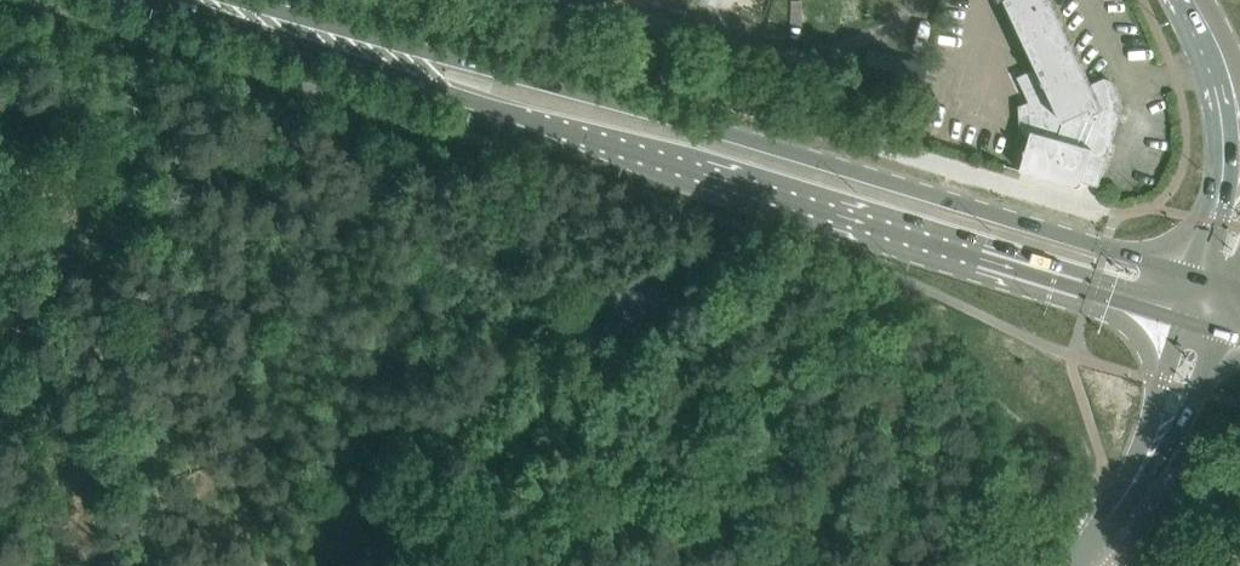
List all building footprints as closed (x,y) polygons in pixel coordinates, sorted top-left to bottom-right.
[(773,17),(778,20),(785,22),(791,23),(798,0),(779,0),(773,17)] [(1038,67),(1018,76),(1036,118),(1031,136),(1030,140),(1021,170),(1077,186),(1082,183),(1083,181),(1099,186),(1121,114),(1120,113),(1122,106),(1110,80),(1104,78),(1092,84),(1053,0),(1007,0),(1038,67)] [(861,76),(918,93),(926,65),(869,49),(861,76)] [(871,115),(884,120),(888,107),(876,103),(871,115)]
